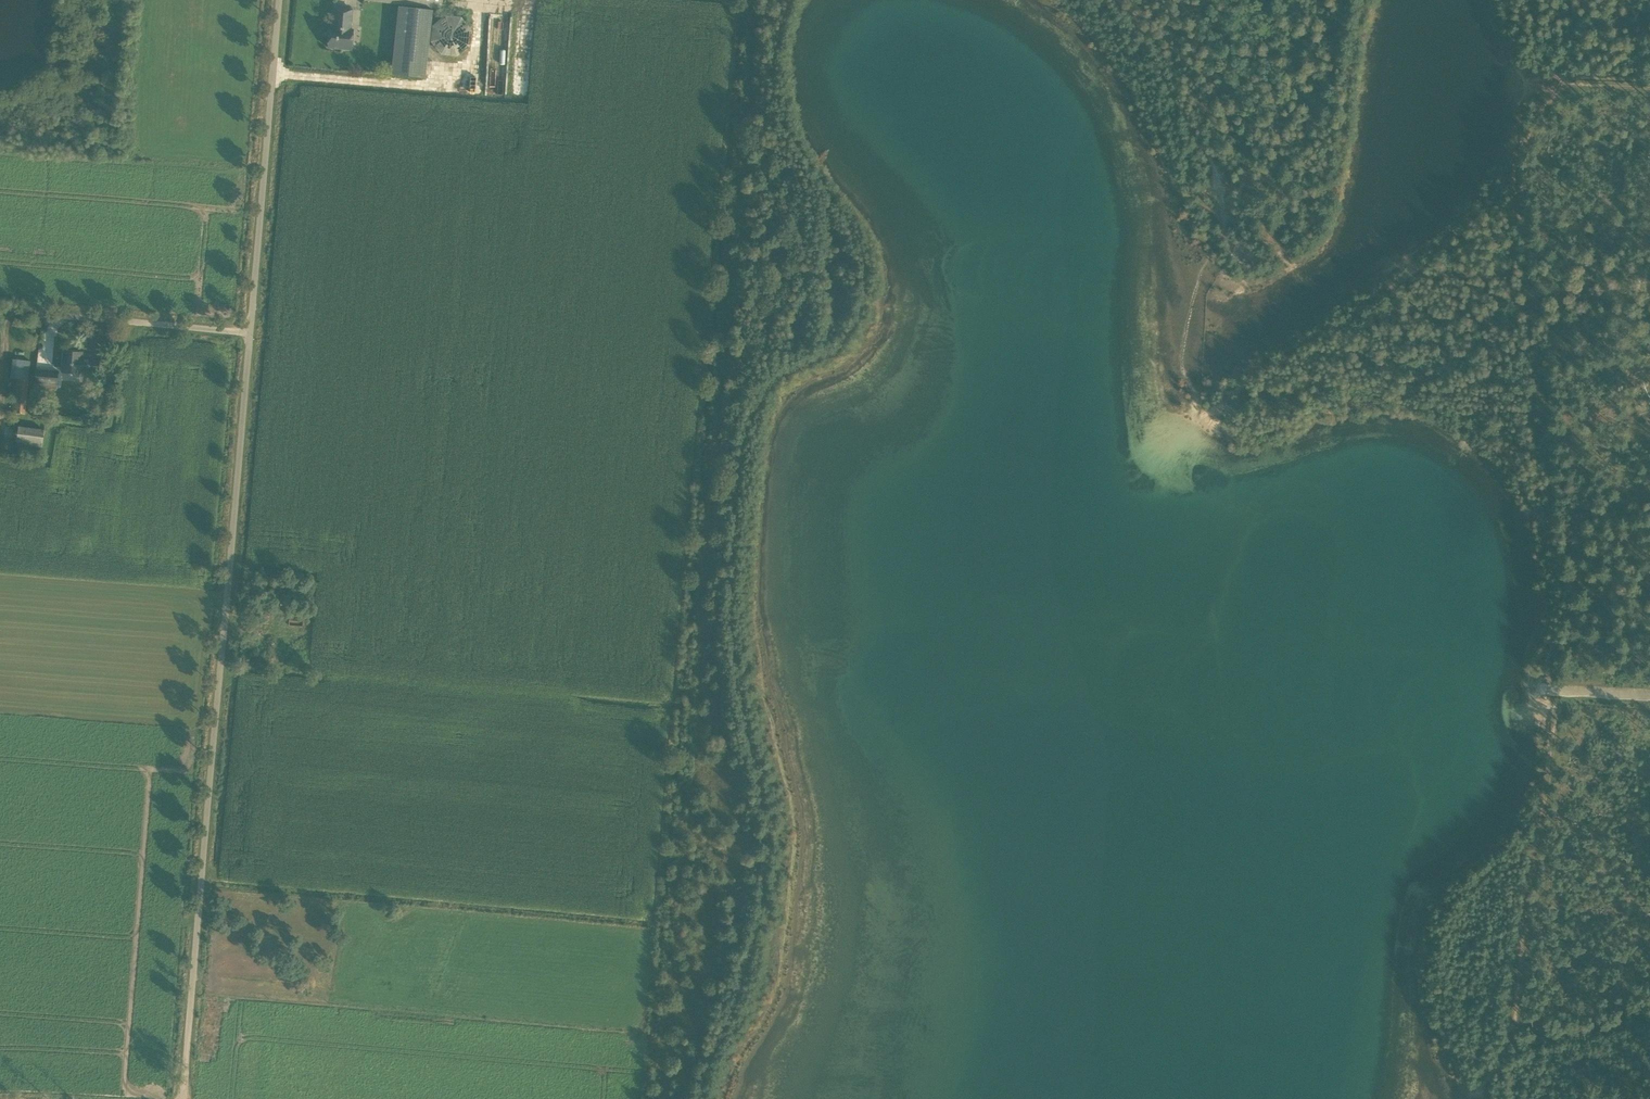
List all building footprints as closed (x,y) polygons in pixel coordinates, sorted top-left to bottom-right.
[(364,0),(441,9),(442,0),(364,0)] [(515,5),(527,5),(527,13),(540,13),(540,0),(515,0),(515,5)] [(352,9),(335,8),(333,28),(329,27),(327,47),(352,49),(354,29),(351,29),(352,9)] [(485,94),(509,95),(513,15),(490,14),(486,79),(480,79),(480,88),(485,88),(485,94)] [(472,29),(461,17),(445,15),(432,25),(430,42),(441,54),(457,56),(470,46),(472,29)] [(80,372),(87,373),(98,374),(99,358),(81,357),(82,352),(64,351),(63,362),(62,372),(80,373),(80,372)] [(29,381),(27,381),(30,360),(13,358),(11,373),(16,374),(11,411),(25,412),(29,381)] [(35,369),(34,383),(35,383),(35,387),(56,389),(57,385),(58,370),(35,369)] [(42,451),(45,430),(19,426),(16,448),(42,451)]
